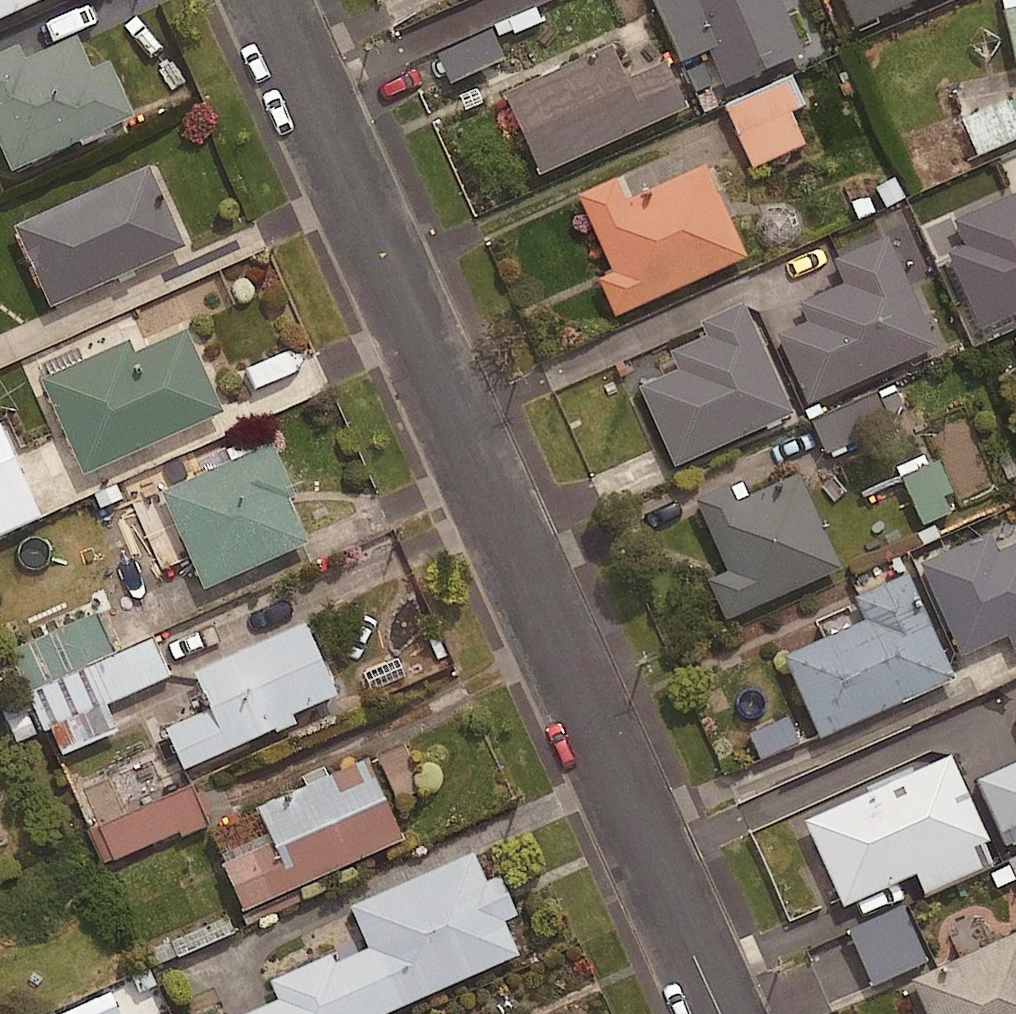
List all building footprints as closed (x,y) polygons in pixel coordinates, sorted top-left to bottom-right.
[(47,0),(0,0),(0,22),(47,0)] [(776,0),(656,0),(682,63),(709,52),(725,89),(800,58),(776,0)] [(855,29),(922,0),(843,0),(855,29)] [(1015,59),(1015,0),(1002,0),(1015,59)] [(503,61),(490,33),(439,57),(453,85),(503,61)] [(0,57),(0,151),(10,174),(134,120),(109,64),(90,73),(75,40),(24,63),(18,49),(0,57)] [(624,85),(610,53),(506,101),(540,177),(686,111),(665,66),(624,85)] [(804,105),(792,79),(726,108),(753,169),(805,146),(789,111),(804,105)] [(965,124),(978,156),(1015,140),(1015,102),(965,124)] [(148,169),(12,230),(49,311),(184,250),(148,169)] [(745,261),(704,169),(631,201),(623,183),(580,202),(612,274),(598,280),(615,318),(745,261)] [(954,220),(967,249),(946,258),(979,333),(1015,316),(1015,192),(954,220)] [(935,352),(884,232),(833,254),(847,287),(803,306),(811,325),(780,338),(809,405),(935,352)] [(789,419),(746,320),(673,352),(681,371),(637,390),(672,470),(789,419)] [(128,344),(40,383),(83,478),(223,416),(186,332),(133,355),(128,344)] [(917,419),(902,385),(811,424),(825,458),(917,419)] [(0,433),(0,538),(39,521),(0,433)] [(271,448),(160,496),(203,593),(308,547),(288,502),(293,499),(271,448)] [(960,511),(939,462),(902,478),(924,527),(960,511)] [(738,480),(694,500),(727,575),(714,581),(732,621),(841,572),(798,476),(747,499),(738,480)] [(987,539),(921,570),(963,659),(1007,638),(1015,656),(1015,549),(996,559),(987,539)] [(951,683),(903,575),(855,596),(868,625),(786,661),(820,740),(951,683)] [(114,659),(96,618),(11,655),(56,760),(115,734),(103,707),(168,679),(152,642),(114,659)] [(304,626),(192,675),(209,713),(165,732),(180,767),(336,699),(304,626)] [(996,867),(949,761),(806,825),(844,910),(915,878),(925,898),(996,867)] [(368,763),(257,812),(272,846),(220,869),(242,917),(404,844),(368,763)] [(978,786),(1001,841),(1015,835),(1015,770),(978,786)] [(202,824),(188,791),(92,833),(106,865),(202,824)] [(349,910),(367,951),(335,965),(331,957),(270,984),(279,1004),(257,1013),(395,1013),(521,958),(505,925),(516,920),(499,880),(487,885),(473,855),(349,910)] [(927,965),(901,907),(848,930),(873,988),(927,965)] [(910,988),(922,1013),(1015,1013),(1015,937),(910,988)]
